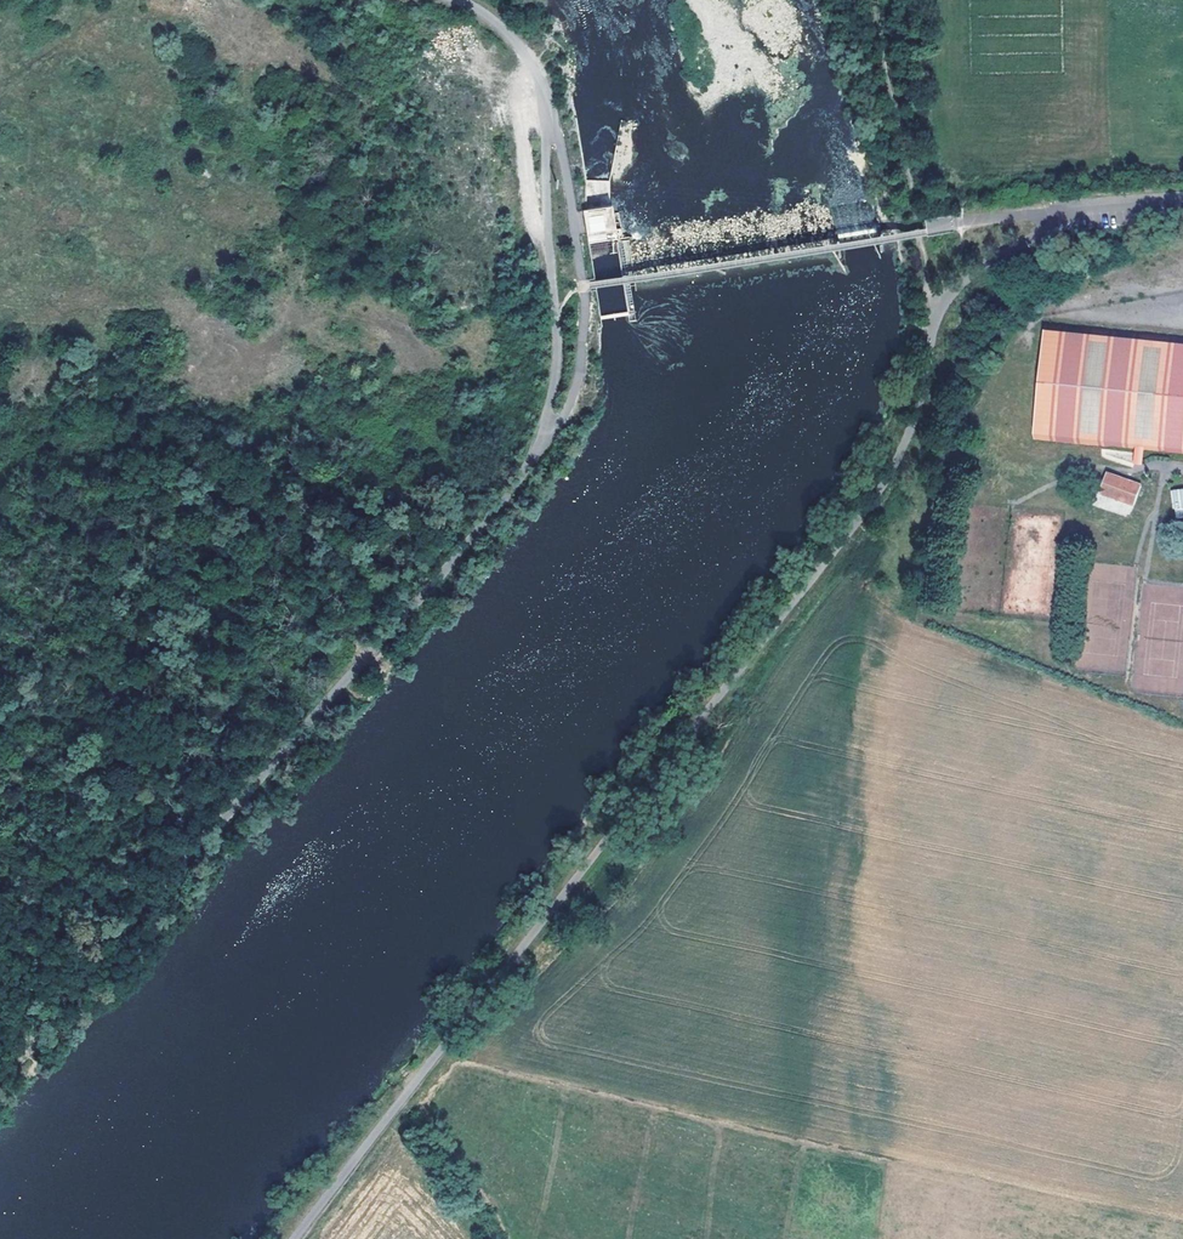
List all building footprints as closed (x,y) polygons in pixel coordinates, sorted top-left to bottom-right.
[(653,235),(647,196),(598,204),(603,243),(653,235)] [(1045,324),(1034,439),(1136,450),(1143,450),(1182,455),(1182,338),(1045,324)] [(1143,450),(1136,450),(1135,460),(1142,461),(1143,450)] [(1141,485),(1107,473),(1100,492),(1134,505),(1141,485)] [(1182,517),(1182,488),(1171,489),(1174,518),(1182,517)]
